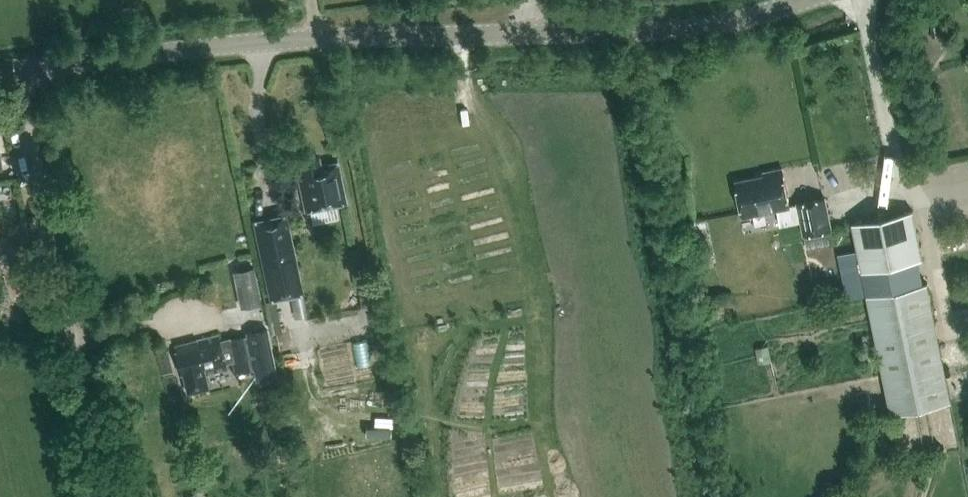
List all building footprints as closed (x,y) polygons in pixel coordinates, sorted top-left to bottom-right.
[(346,202),(340,175),(337,162),(320,164),(319,158),(302,162),(304,171),(299,172),(307,210),(346,202)] [(829,226),(823,196),(823,195),(796,199),(796,201),(788,202),(782,164),(764,167),(765,172),(756,173),(756,171),(736,174),(741,210),(776,204),(778,220),(799,217),(801,231),(829,226)] [(913,210),(852,222),(862,270),(923,257),(913,210)] [(286,213),(252,220),(270,300),(304,293),(286,213)] [(241,307),(261,303),(253,266),(233,271),(241,307)] [(867,294),(891,412),(951,400),(927,282),(867,294)] [(245,333),(253,365),(255,365),(258,379),(277,375),(270,341),(267,327),(245,333)] [(225,368),(224,363),(232,361),(235,373),(253,368),(245,336),(231,340),(230,338),(219,341),(217,335),(176,345),(178,351),(176,351),(187,392),(208,387),(204,373),(225,368)] [(355,340),(359,362),(376,359),(373,337),(355,340)] [(769,344),(756,347),(759,363),(772,360),(769,344)] [(278,446),(280,460),(294,458),(291,444),(278,446)]
